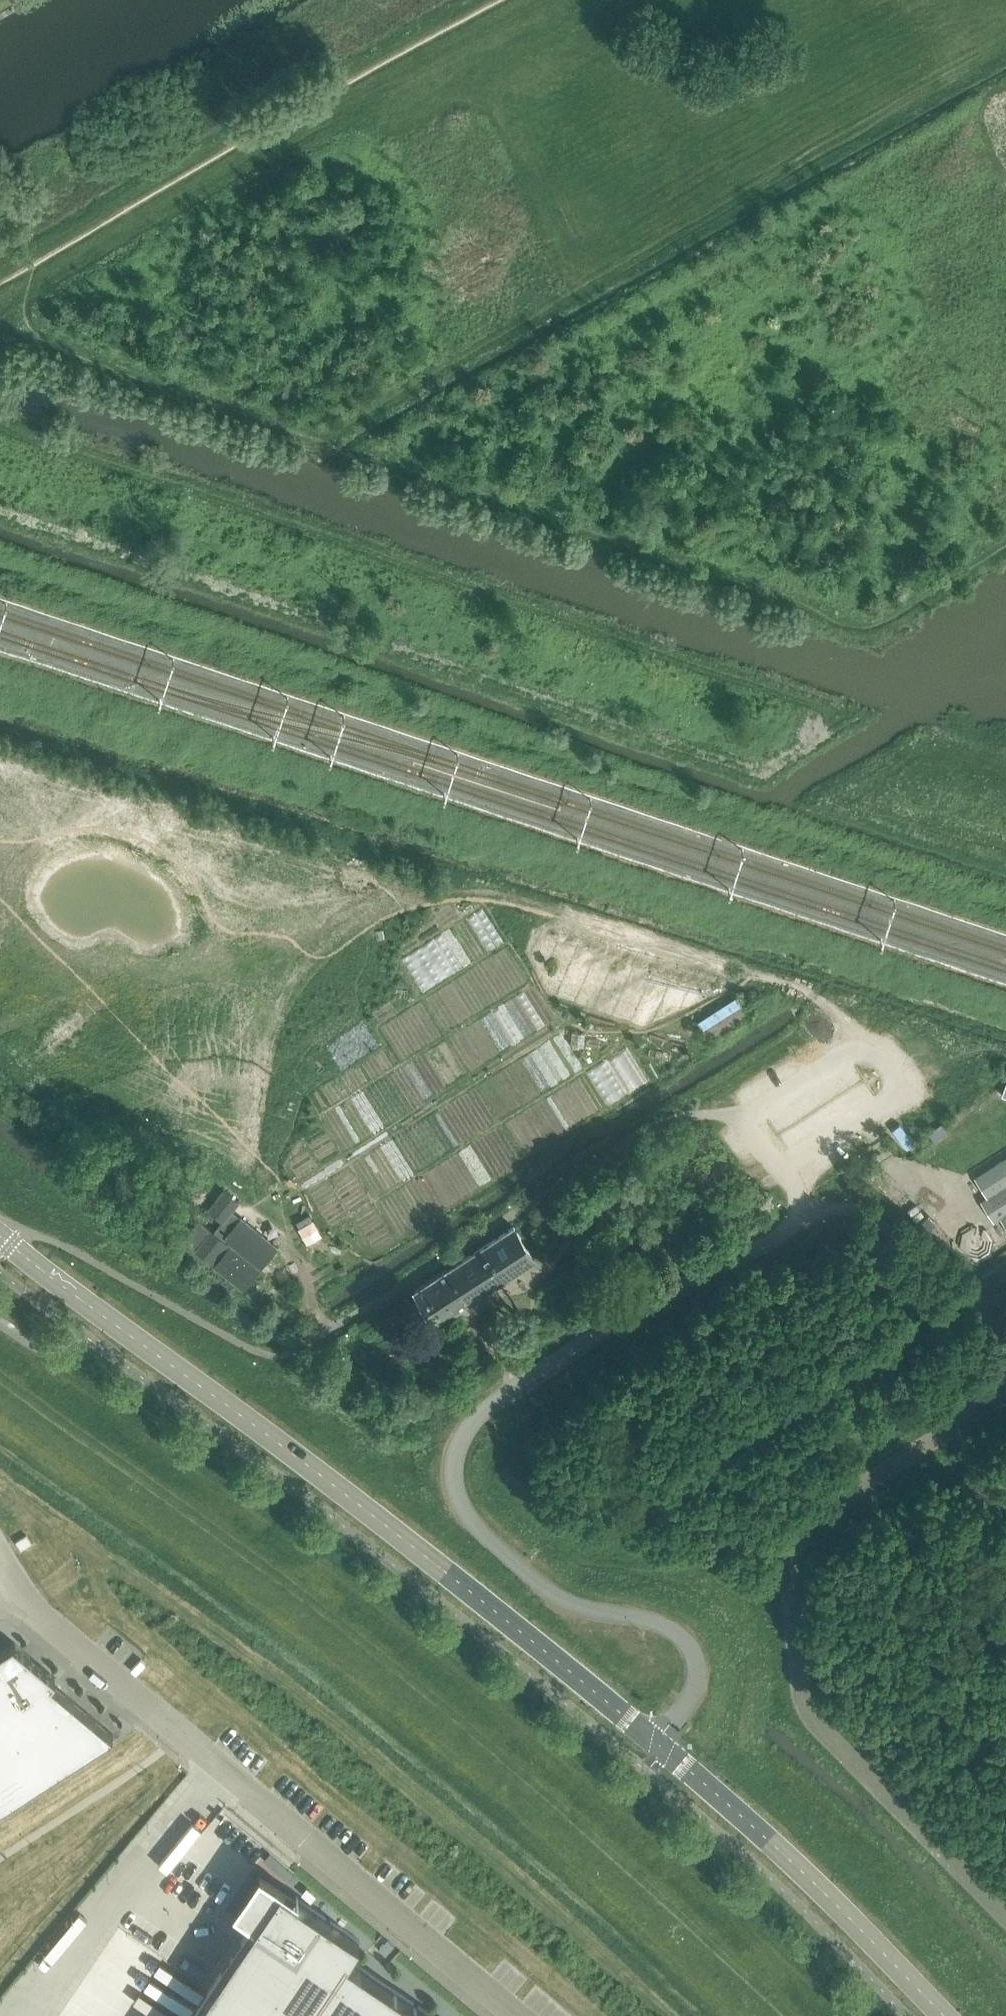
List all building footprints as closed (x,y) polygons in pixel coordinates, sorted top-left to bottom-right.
[(698,1018),(707,1035),(750,1011),(740,995),(698,1018)] [(975,1177),(1005,1226),(1005,1157),(975,1177)] [(278,1248),(232,1210),(239,1202),(223,1189),(207,1209),(222,1221),(214,1231),(199,1219),(183,1239),(245,1288),(278,1248)] [(309,1214),(296,1221),(301,1229),(314,1221),(309,1214)] [(435,1325),(537,1259),(515,1225),(514,1224),(413,1291),(435,1325)] [(499,1324),(492,1314),(478,1323),(485,1333),(499,1324)] [(113,1733),(51,1681),(54,1678),(55,1676),(41,1665),(30,1655),(24,1650),(16,1643),(13,1641),(0,1649),(0,1806),(113,1733)] [(349,1958),(361,1940),(298,1897),(282,1887),(259,1872),(234,1909),(254,1922),(250,1927),(209,1988),(191,2015),(435,2015),(349,1958)]
